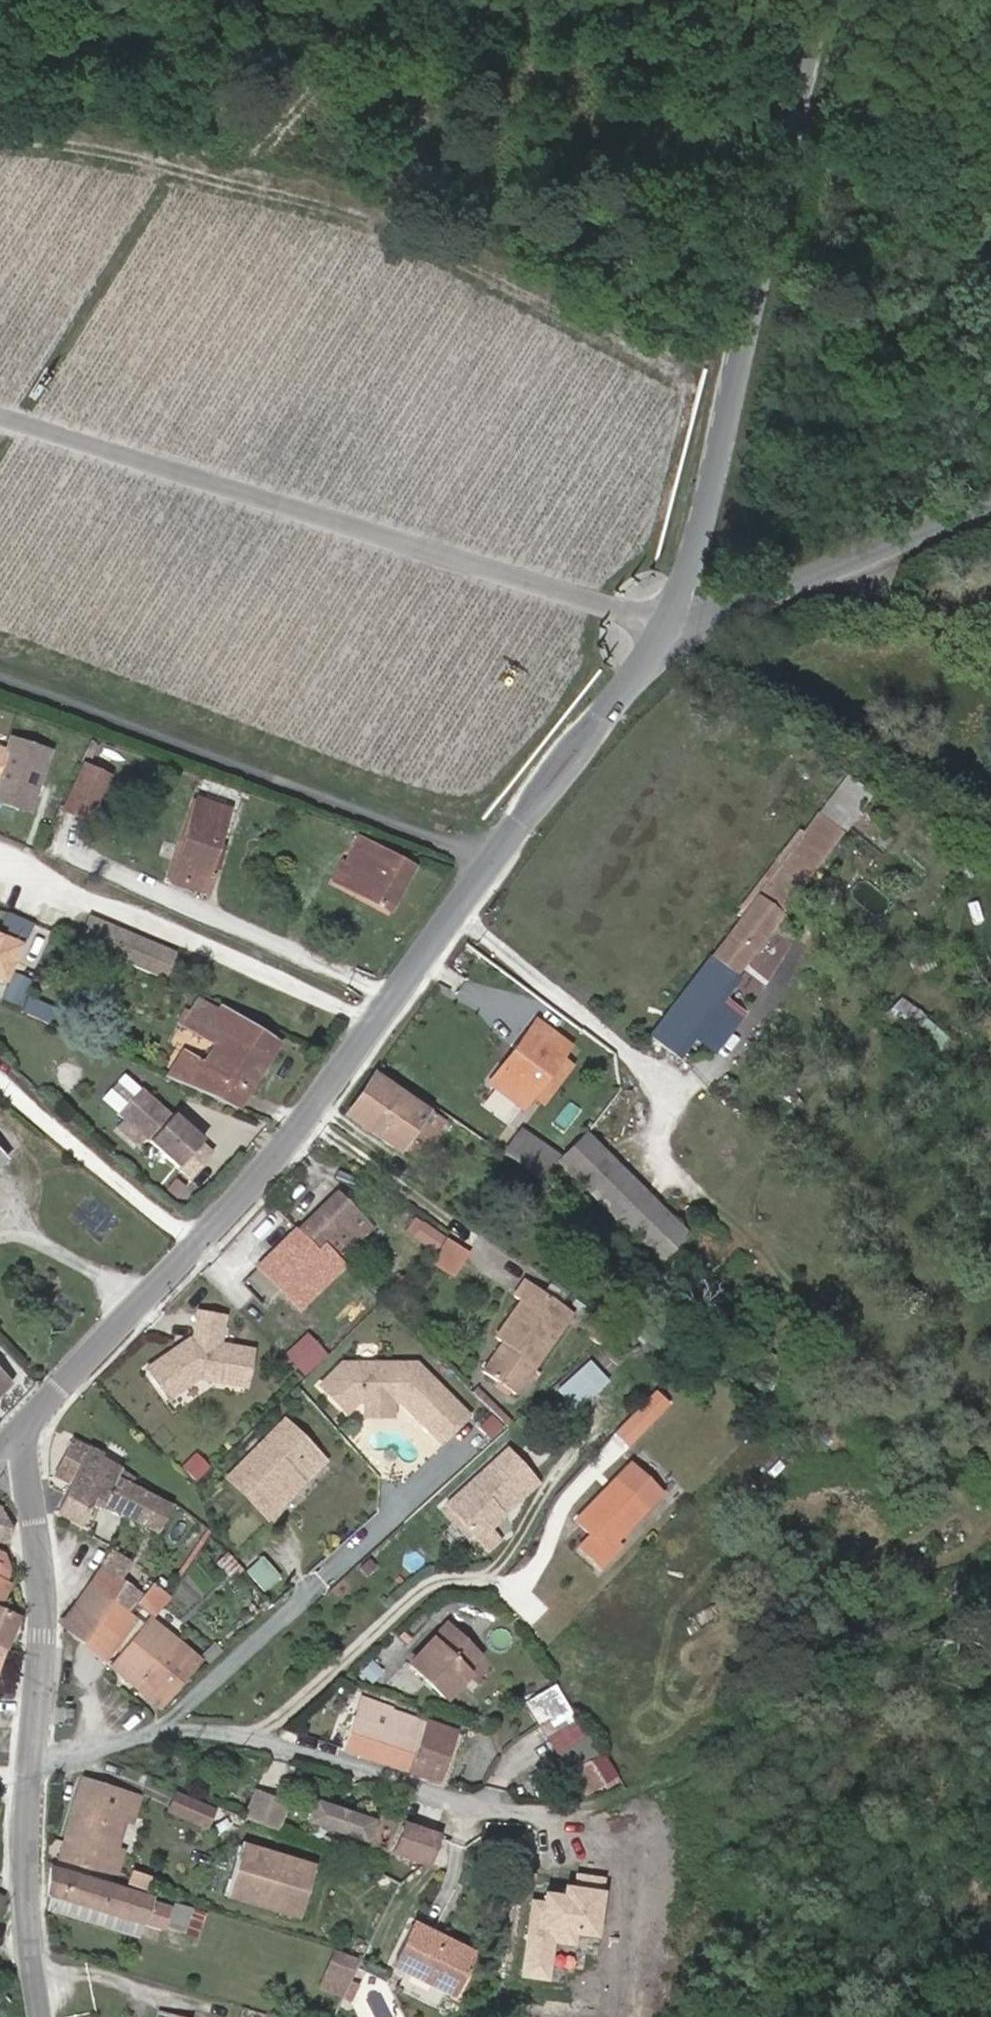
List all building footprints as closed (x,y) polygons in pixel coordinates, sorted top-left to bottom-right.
[(9,738),(0,764),(0,803),(28,812),(48,751),(9,738)] [(109,778),(85,767),(65,811),(90,821),(109,778)] [(755,900),(652,1037),(673,1053),(870,793),(848,776),(813,822),(808,818),(749,896),(755,900)] [(198,799),(171,881),(208,894),(224,848),(217,846),(229,809),(198,799)] [(368,872),(357,891),(356,893),(390,910),(413,866),(363,839),(351,863),(368,872)] [(347,885),(357,891),(368,872),(351,863),(349,867),(343,863),(333,882),(346,889),(347,885)] [(177,953),(94,918),(83,945),(165,980),(177,953)] [(0,976),(15,943),(0,936),(0,976)] [(908,961),(914,976),(934,967),(928,952),(908,961)] [(183,1050),(166,1077),(236,1108),(237,1109),(278,1041),(219,1005),(216,1010),(199,999),(182,1025),(212,1044),(202,1061),(183,1050)] [(531,1095),(559,1058),(568,1046),(534,1020),(487,1083),(520,1109),(531,1095)] [(569,1066),(559,1058),(531,1095),(541,1102),(569,1066)] [(400,1151),(410,1136),(427,1111),(377,1076),(349,1115),(400,1151)] [(125,1119),(147,1138),(192,1178),(214,1152),(202,1142),(204,1139),(174,1114),(173,1116),(142,1089),(119,1114),(125,1119)] [(427,1111),(410,1136),(425,1146),(442,1121),(427,1111)] [(147,1138),(125,1119),(117,1128),(140,1146),(147,1138)] [(518,1132),(502,1153),(542,1179),(557,1163),(659,1262),(685,1234),(585,1136),(562,1158),(518,1132)] [(319,1240),(339,1260),(371,1227),(337,1193),(299,1231),(312,1244),(319,1240)] [(404,1230),(435,1250),(445,1234),(414,1214),(404,1230)] [(312,1244),(299,1231),(260,1271),(300,1312),(345,1268),(319,1240),(312,1244)] [(455,1276),(471,1250),(447,1235),(431,1261),(455,1276)] [(482,1372),(515,1394),(572,1313),(525,1281),(514,1297),(520,1301),(495,1337),(502,1343),(482,1372)] [(180,1347),(175,1350),(198,1380),(246,1389),(253,1352),(221,1346),(227,1318),(201,1313),(195,1342),(192,1341),(191,1346),(182,1351),(180,1347)] [(586,1334),(592,1325),(587,1321),(581,1331),(586,1334)] [(284,1353),(308,1375),(330,1352),(307,1330),(284,1353)] [(151,1367),(174,1397),(198,1380),(175,1350),(151,1367)] [(589,1357),(557,1387),(577,1408),(609,1378),(589,1357)] [(406,1409),(440,1443),(467,1418),(413,1363),(344,1363),(321,1386),(347,1413),(358,1403),(365,1403),(392,1403),(406,1403),(406,1409)] [(174,1397),(151,1367),(147,1370),(168,1401),(174,1397)] [(11,1386),(0,1374),(0,1397),(11,1386)] [(392,1403),(365,1403),(365,1417),(392,1418),(392,1403)] [(665,1409),(653,1422),(666,1433),(677,1421),(665,1409)] [(636,1411),(606,1442),(618,1453),(648,1423),(636,1411)] [(246,1495),(259,1482),(276,1500),(319,1457),(287,1424),(232,1480),(246,1495)] [(103,1502),(119,1471),(101,1457),(102,1455),(90,1449),(92,1447),(67,1434),(58,1452),(82,1464),(73,1480),(56,1512),(79,1523),(92,1497),(103,1502)] [(82,1464),(58,1452),(49,1468),(73,1480),(82,1464)] [(319,1457),(276,1500),(259,1482),(246,1495),(271,1520),(326,1463),(319,1457)] [(449,1513),(471,1537),(500,1512),(521,1493),(493,1463),(444,1507),(449,1513)] [(579,1547),(600,1567),(620,1547),(615,1542),(661,1494),(629,1464),(575,1521),(591,1536),(579,1547)] [(135,1480),(119,1471),(103,1502),(158,1532),(170,1507),(133,1487),(135,1480)] [(12,1529),(2,1507),(0,1506),(0,1542),(5,1544),(12,1529)] [(500,1512),(471,1537),(486,1553),(501,1540),(491,1529),(504,1517),(500,1512)] [(8,1585),(5,1583),(9,1571),(2,1552),(0,1551),(0,1605),(8,1585)] [(114,1603),(128,1614),(136,1603),(140,1597),(118,1580),(127,1563),(110,1551),(89,1583),(114,1603)] [(99,1624),(114,1603),(89,1583),(73,1606),(98,1626),(99,1624)] [(155,1617),(169,1596),(154,1583),(138,1604),(148,1612),(155,1617)] [(99,1624),(98,1626),(83,1646),(105,1664),(137,1620),(128,1614),(114,1603),(99,1624)] [(83,1646),(98,1626),(73,1606),(60,1626),(83,1646)] [(3,1651),(18,1616),(8,1612),(0,1608),(0,1650),(3,1651)] [(137,1691),(166,1657),(171,1652),(176,1646),(148,1622),(109,1667),(137,1691)] [(409,1665),(445,1701),(470,1675),(466,1671),(479,1656),(448,1624),(409,1665)] [(166,1657),(137,1691),(158,1709),(186,1676),(166,1657)] [(553,1682),(524,1699),(543,1732),(572,1716),(553,1682)] [(375,1761),(389,1718),(365,1710),(362,1719),(356,1717),(344,1749),(375,1761)] [(407,1771),(425,1722),(391,1712),(389,1718),(375,1761),(407,1771)] [(457,1733),(425,1722),(407,1771),(439,1783),(457,1733)] [(573,1763),(592,1751),(580,1731),(561,1743),(573,1763)] [(582,1783),(610,1765),(600,1750),(572,1767),(582,1783)] [(59,1859),(117,1876),(139,1799),(82,1783),(59,1859)] [(255,1792),(244,1817),(274,1829),(284,1804),(255,1792)] [(158,1843),(195,1857),(215,1809),(177,1794),(158,1843)] [(313,1802),(307,1816),(360,1839),(368,1821),(313,1802)] [(387,1849),(396,1822),(377,1817),(369,1844),(387,1849)] [(403,1825),(394,1853),(427,1864),(436,1837),(403,1825)] [(242,1846),(227,1896),(299,1917),(314,1867),(242,1846)] [(365,1863),(377,1865),(380,1852),(369,1848),(365,1863)] [(52,1868),(50,1896),(163,1929),(168,1908),(152,1905),(154,1898),(52,1868)] [(596,1939),(604,1877),(572,1873),(570,1888),(560,1887),(559,1895),(541,1893),(540,1902),(531,1901),(522,1977),(548,1981),(553,1945),(572,1947),(573,1936),(596,1939)] [(175,1904),(168,1930),(198,1938),(204,1913),(175,1904)] [(443,1995),(449,1998),(468,1961),(431,1941),(433,1937),(413,1926),(392,1969),(405,1975),(443,1995)] [(319,1988),(340,1996),(355,1961),(334,1952),(319,1988)] [(443,1995),(405,1975),(397,1991),(434,2011),(443,1995)]
